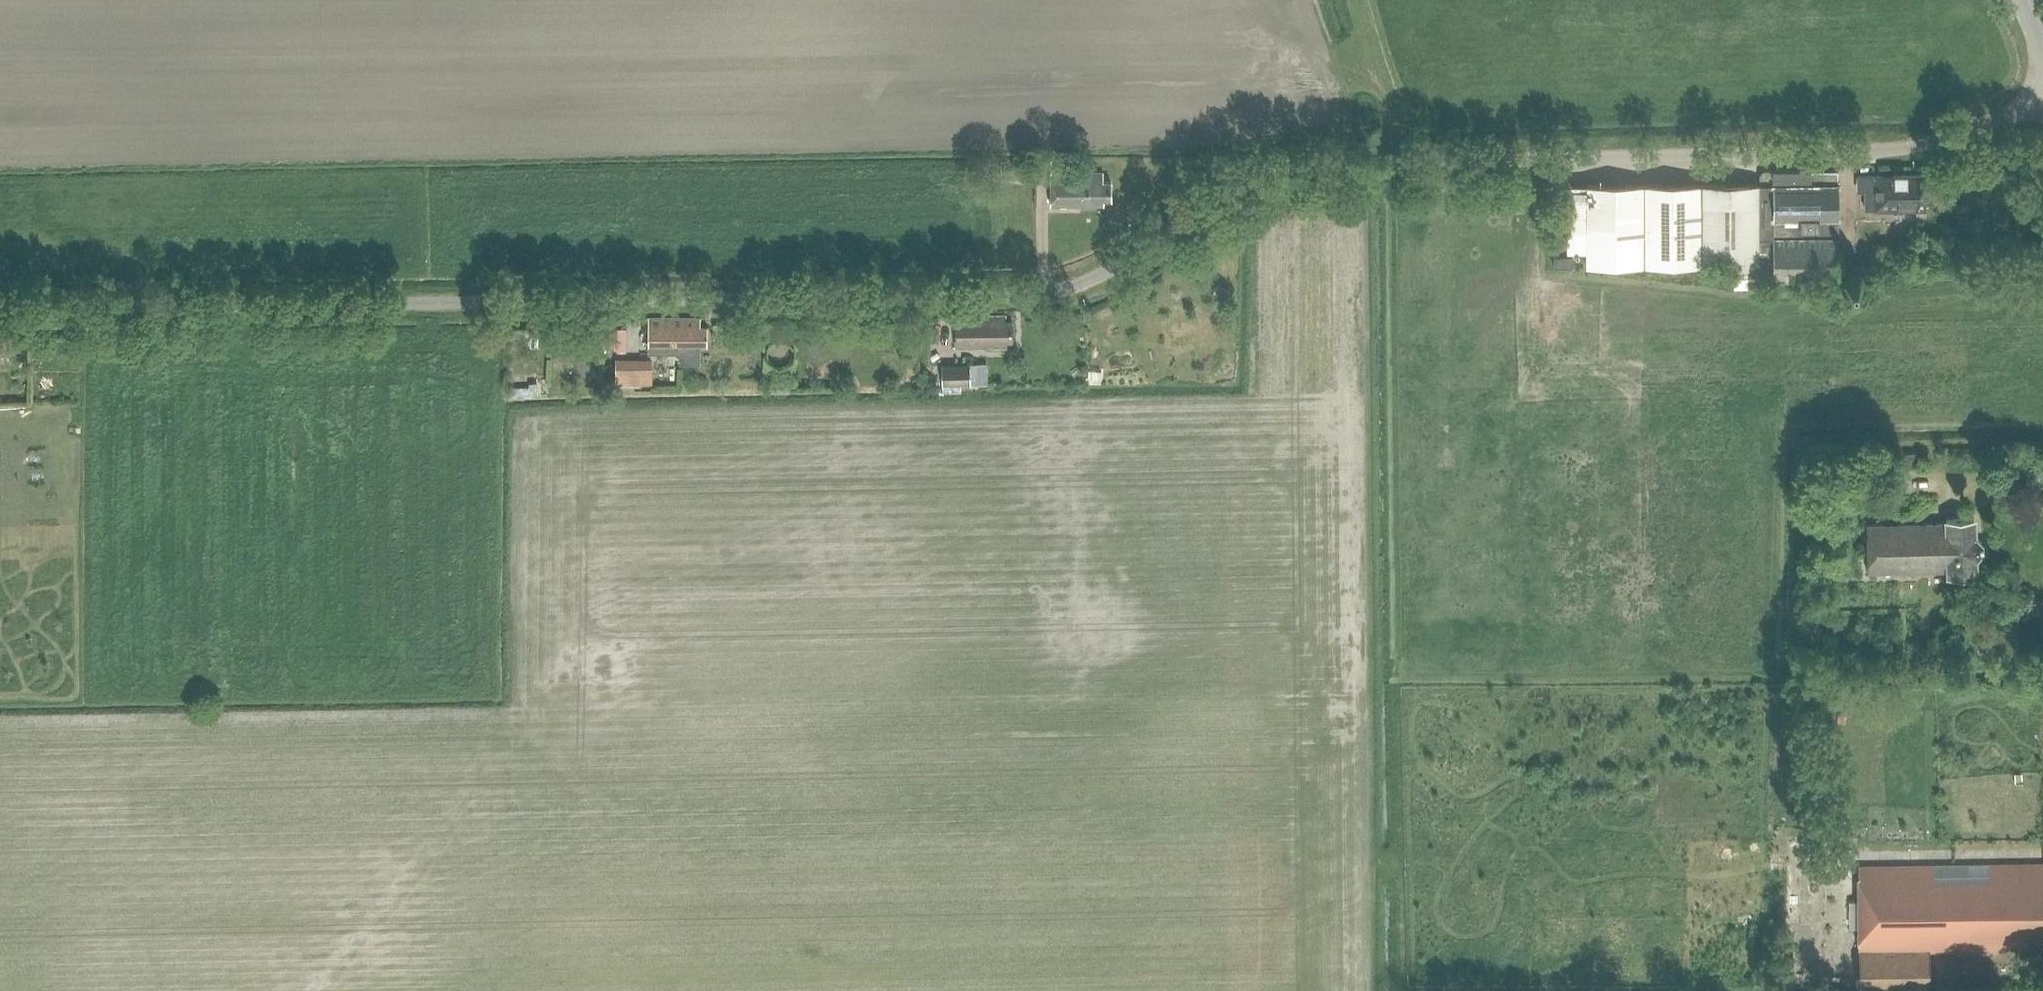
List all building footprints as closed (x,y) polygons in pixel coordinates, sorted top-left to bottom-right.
[(1069,160),(1051,161),(1052,173),(1052,206),(1105,206),(1104,200),(1112,200),(1111,182),(1104,182),(1104,173),(1069,173),(1069,160)] [(1774,279),(1839,279),(1839,260),(1839,184),(1838,170),(1773,170),(1773,171),(1764,171),(1760,175),(1760,185),(1567,186),(1567,250),(1586,250),(1587,265),(1734,265),(1734,286),(1774,286),(1774,279)] [(1864,210),(1928,208),(1927,176),(1857,178),(1858,192),(1864,192),(1864,210)] [(1555,267),(1573,267),(1572,256),(1555,257),(1555,267)] [(1231,293),(1218,285),(1213,291),(1227,300),(1231,293)] [(1006,342),(1013,342),(1012,322),(1006,322),(1005,316),(957,316),(957,347),(1006,347),(1006,342)] [(649,318),(648,354),(680,354),(680,364),(700,364),(701,346),(708,346),(708,327),(701,327),(701,319),(649,318)] [(641,384),(642,363),(617,362),(616,383),(641,384)] [(943,363),(943,385),(970,385),(970,363),(943,363)] [(1977,536),(1975,536),(1974,519),(1947,519),(1947,524),(1867,526),(1869,572),(1947,570),(1947,576),(1976,575),(1976,562),(1975,559),(1978,558),(1984,551),(1984,543),(1977,536)] [(1991,639),(1979,639),(1979,655),(1991,655),(1991,639)] [(1859,867),(1859,990),(1930,989),(1930,950),(2007,950),(2006,944),(2042,943),(2042,864),(1859,867)]
